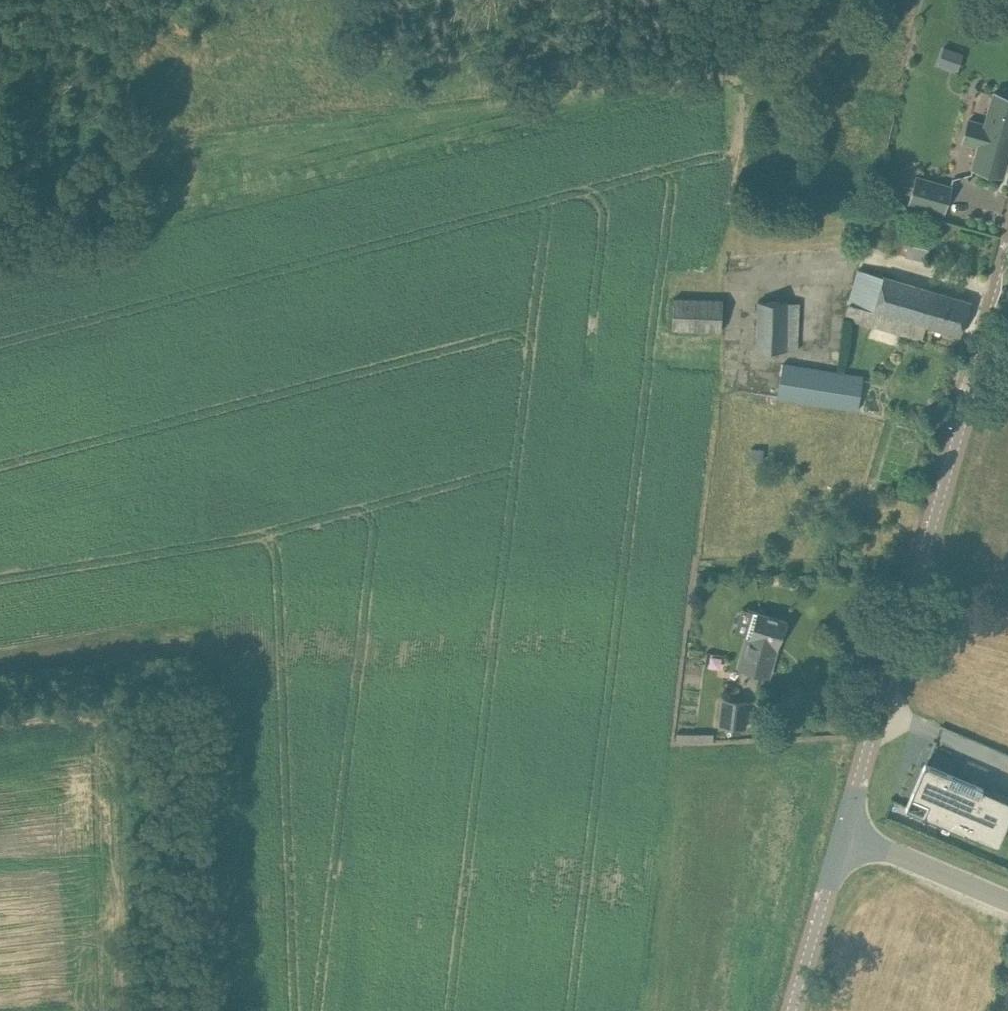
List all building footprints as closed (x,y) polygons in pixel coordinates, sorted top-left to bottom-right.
[(940,45),(934,63),(955,69),(960,51),(940,45)] [(1005,95),(995,92),(986,120),(973,116),(966,139),(980,143),(973,166),(1003,174),(1007,156),(1007,95),(1005,95)] [(952,186),(916,176),(909,202),(945,213),(952,186)] [(931,234),(911,229),(905,255),(925,259),(931,234)] [(971,301),(859,268),(845,317),(922,339),(926,324),(961,334),(971,301)] [(674,298),(673,329),(722,331),(722,330),(723,299),(674,298)] [(798,349),(799,301),(758,300),(757,349),(798,349)] [(783,363),(778,396),(858,409),(863,376),(783,363)] [(785,619),(766,613),(758,611),(743,667),(764,673),(774,641),(778,643),(785,619)] [(747,700),(728,698),(724,697),(720,725),(744,728),(747,700)] [(926,762),(907,806),(999,844),(1007,822),(1007,797),(926,762)]
